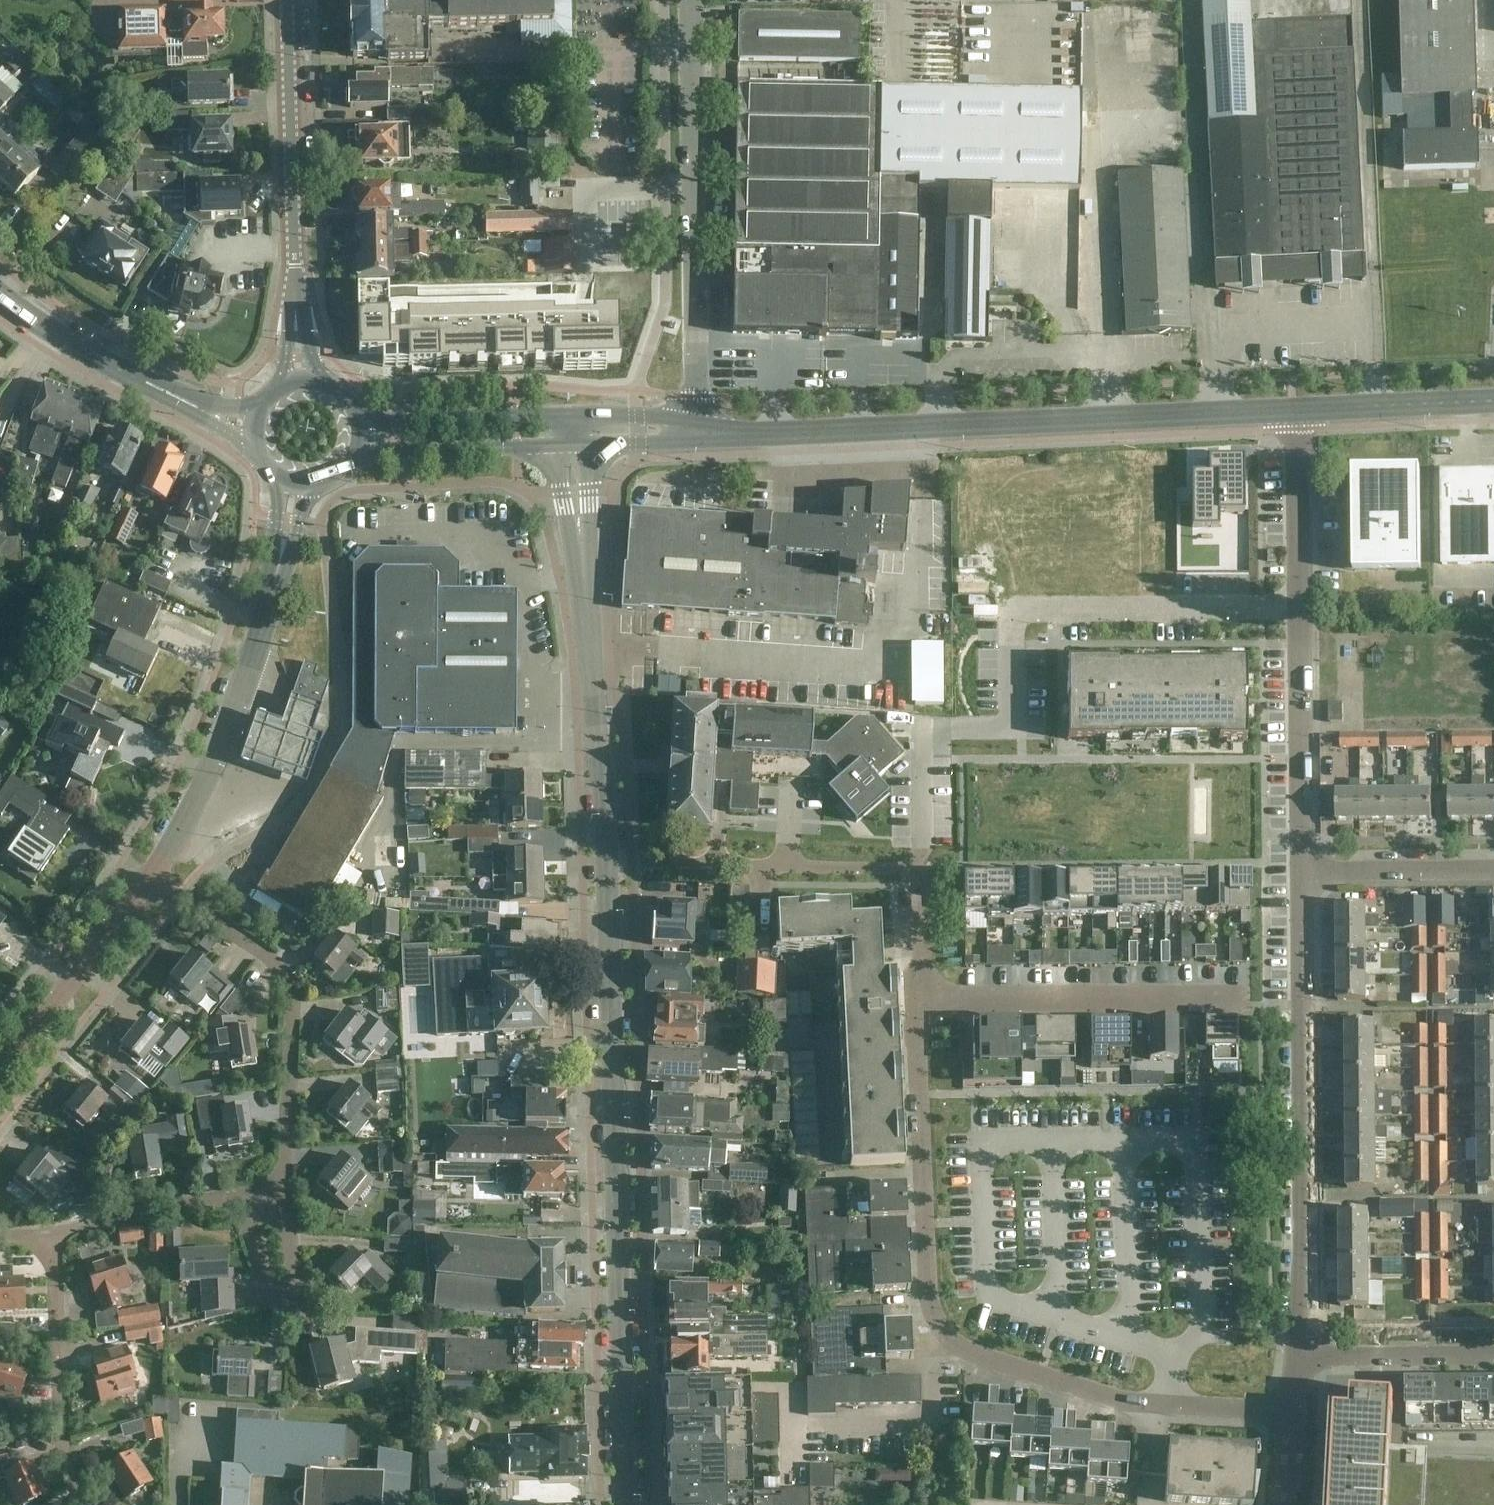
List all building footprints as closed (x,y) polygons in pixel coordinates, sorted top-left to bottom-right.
[(428,28),(435,28),(434,4),(427,4),(427,0),(351,0),(353,59),(385,58),(386,63),(429,62),(428,28)] [(434,4),(435,28),(520,26),(520,44),(554,43),(554,42),(572,42),(571,0),(434,0),(434,4)] [(1249,0),(1202,0),(1209,122),(1208,122),(1216,266),(1215,266),(1216,289),(1219,289),(1218,281),(1243,280),(1243,283),(1258,282),(1258,279),(1275,278),(1263,24),(1251,25),(1249,0)] [(1275,278),(1323,276),(1323,279),(1338,278),(1338,275),(1362,274),(1362,282),(1364,281),(1363,258),(1350,0),(1249,0),(1251,25),(1263,24),(1275,278)] [(1407,118),(1408,137),(1403,137),(1404,171),(1477,169),(1476,136),(1471,136),(1470,97),(1475,97),(1472,0),(1399,0),(1401,77),(1381,78),(1383,119),(1407,118)] [(214,6),(195,7),(195,11),(167,12),(166,8),(123,9),(124,19),(120,19),(121,40),(124,40),(124,48),(167,48),(168,67),(184,66),(184,59),(208,59),(207,41),(215,41),(218,44),(223,44),(228,38),(228,33),(225,30),(224,12),(214,12),(214,6)] [(860,17),(739,15),(738,62),(860,64),(860,17)] [(859,66),(838,66),(838,78),(859,78),(859,66)] [(0,71),(0,92),(13,77),(3,68),(0,71)] [(376,78),(376,80),(357,80),(357,90),(350,90),(350,93),(346,94),(346,106),(350,106),(350,109),(380,109),(389,109),(389,94),(391,94),(391,89),(418,89),(433,88),(433,72),(418,72),(390,73),(391,77),(376,78)] [(0,92),(0,112),(24,87),(13,77),(0,92)] [(188,106),(211,105),(230,105),(229,77),(212,77),(187,78),(187,81),(173,84),(172,77),(158,77),(159,96),(172,96),(172,93),(188,92),(188,106)] [(949,187),(947,302),(946,302),(945,341),(988,342),(989,295),(991,188),(1080,190),(1082,92),(881,88),(738,85),(735,247),(736,247),(736,281),(735,281),(734,334),(822,336),(822,337),(827,337),(827,336),(875,337),(875,339),(917,340),(919,203),(919,187),(949,187)] [(387,110),(387,122),(409,121),(408,109),(387,110)] [(193,125),(193,115),(168,115),(168,133),(193,132),(194,155),(205,155),(205,164),(209,164),(221,164),(221,155),(232,154),(231,124),(218,124),(193,125)] [(530,124),(530,150),(560,150),(560,124),(530,124)] [(25,146),(5,127),(0,132),(0,173),(18,154),(25,146)] [(408,127),(387,127),(378,127),(378,133),(354,133),(354,135),(348,136),(348,144),(355,143),(355,146),(358,149),(360,149),(361,166),(380,165),(383,170),(389,170),(393,166),(397,166),(410,165),(408,127)] [(18,154),(0,173),(0,188),(5,193),(7,191),(15,198),(46,164),(26,145),(18,154)] [(1191,331),(1183,171),(1119,174),(1126,335),(1191,331)] [(192,222),(170,256),(179,262),(200,227),(201,228),(202,226),(213,225),(213,215),(241,214),(240,184),(208,185),(208,175),(214,174),(214,173),(184,174),(184,175),(184,192),(185,215),(184,217),(192,222)] [(138,176),(139,193),(184,192),(184,175),(176,175),(138,176)] [(133,176),(113,177),(108,185),(122,194),(133,176)] [(540,190),(560,189),(560,176),(539,177),(540,190)] [(359,215),(373,214),(388,214),(388,218),(422,218),(422,215),(444,215),(444,203),(409,203),(409,208),(399,208),(398,188),(369,188),(356,188),(356,190),(353,193),(353,202),(356,204),(356,207),(359,206),(359,215)] [(573,232),(572,213),(486,215),(487,235),(573,232)] [(392,219),(377,219),(356,220),(357,238),(363,238),(363,246),(376,246),(376,243),(394,243),(394,245),(428,244),(433,244),(433,233),(413,233),(413,231),(393,232),(392,219)] [(92,240),(89,246),(94,249),(85,263),(111,280),(112,279),(126,288),(148,254),(132,244),(128,251),(111,240),(112,239),(111,238),(115,231),(103,223),(92,240)] [(642,227),(627,226),(627,238),(641,238),(642,227)] [(553,274),(574,274),(573,240),(552,241),(553,274)] [(376,246),(363,246),(363,259),(358,260),(358,279),(394,278),(393,263),(401,263),(412,263),(412,258),(428,258),(428,244),(394,245),(394,243),(376,243),(376,246)] [(545,243),(528,245),(530,257),(546,254),(545,243)] [(149,293),(149,292),(168,303),(168,304),(169,305),(171,299),(174,300),(171,313),(189,317),(190,312),(192,313),(192,312),(195,313),(198,313),(200,313),(203,312),(206,311),(208,310),(210,308),(212,306),(213,303),(214,301),(214,298),(215,298),(215,296),(220,297),(224,280),(209,276),(211,270),(194,266),(192,272),(182,270),(184,264),(183,264),(179,262),(170,256),(147,292),(149,293)] [(389,287),(357,288),(359,355),(395,354),(395,367),(620,362),(619,310),(594,311),(575,311),(574,305),(389,309),(389,287)] [(30,451),(41,456),(66,391),(46,384),(31,422),(40,426),(30,451)] [(71,436),(86,399),(74,394),(66,391),(41,456),(52,460),(62,433),(71,436)] [(86,399),(71,436),(53,483),(67,489),(77,462),(81,460),(88,443),(91,444),(106,406),(86,399)] [(115,432),(96,472),(109,477),(110,474),(121,479),(118,484),(130,489),(142,464),(135,461),(144,441),(117,429),(116,432),(115,432)] [(151,496),(166,503),(169,495),(171,496),(177,481),(176,481),(184,463),(179,461),(181,458),(158,447),(137,494),(149,499),(151,496)] [(30,495),(39,464),(18,458),(19,492),(21,493),(30,495)] [(1244,513),(1244,458),(1208,458),(1208,473),(1191,473),(1192,528),(1219,528),(1219,513),(1244,513)] [(1353,470),(1354,572),(1422,572),(1421,469),(1353,470)] [(1493,564),(1493,470),(1462,471),(1463,477),(1442,477),(1443,564),(1493,564)] [(211,484),(210,485),(209,487),(195,480),(179,517),(172,513),(165,529),(192,541),(191,546),(193,551),(197,554),(202,555),(207,554),(210,550),(211,545),(209,540),(205,536),(225,492),(226,490),(226,489),(226,487),(225,486),(225,484),(224,483),(222,482),(221,481),(220,480),(218,480),(216,480),(215,481),(213,481),(212,482),(211,484)] [(76,507),(89,513),(98,494),(84,488),(76,507)] [(717,515),(715,515),(631,510),(628,565),(625,565),(622,609),(642,610),(642,609),(728,614),(728,615),(764,618),(764,617),(835,621),(835,625),(868,627),(869,619),(873,620),(874,607),(865,606),(867,584),(876,585),(877,572),(868,571),(869,549),(905,552),(910,489),(872,491),(872,496),(844,497),(842,524),(727,517),(726,521),(716,520),(717,515)] [(138,516),(124,510),(116,529),(129,535),(138,516)] [(518,734),(518,638),(517,593),(459,594),(459,571),(435,552),(417,552),(417,553),(398,553),(398,552),(371,552),(356,566),(356,731),(271,874),(268,873),(257,892),(311,925),(382,804),(378,799),(394,736),(518,734)] [(140,584),(167,596),(172,584),(145,572),(140,584)] [(161,608),(122,590),(106,582),(88,621),(118,635),(106,661),(147,679),(160,652),(144,645),(161,608)] [(943,645),(915,646),(915,706),(944,706),(943,645)] [(1243,705),(1243,699),(1243,696),(1246,696),(1246,661),(1218,661),(1218,663),(1195,663),(1195,661),(1194,661),(1194,663),(1170,663),(1170,661),(1169,661),(1169,663),(1145,663),(1145,661),(1144,661),(1144,663),(1121,663),(1121,661),(1067,661),(1067,696),(1068,696),(1068,705),(1067,705),(1067,709),(1067,721),(1067,726),(1067,736),(1067,740),(1070,740),(1078,740),(1083,740),(1091,740),(1121,740),(1121,737),(1144,737),(1144,740),(1145,740),(1145,737),(1169,737),(1169,740),(1170,740),(1170,737),(1194,737),(1194,740),(1195,740),(1195,737),(1218,737),(1218,740),(1246,740),(1246,705),(1243,705)] [(292,701),(320,711),(330,682),(315,677),(319,667),(306,662),(299,681),(292,701)] [(697,685),(687,684),(686,694),(697,695),(697,685)] [(58,689),(53,700),(62,704),(67,693),(58,689)] [(716,710),(716,703),(716,702),(686,700),(686,708),(676,707),(668,827),(709,830),(712,783),(732,784),(730,813),(758,815),(760,786),(752,786),(754,756),(812,759),(826,759),(842,777),(828,790),(857,823),(890,794),(877,780),(904,756),(873,720),(857,719),(827,745),(813,744),(814,716),(734,711),(734,723),(716,722),(717,710),(716,710)] [(321,713),(290,701),(282,722),(258,713),(241,763),(308,786),(324,736),(315,732),(321,713)] [(126,732),(92,717),(90,715),(91,713),(70,703),(62,720),(58,718),(46,744),(62,752),(65,746),(70,748),(69,751),(81,757),(71,778),(74,779),(93,787),(109,753),(102,750),(106,742),(119,748),(126,732)] [(1344,723),(1344,704),(1330,704),(1330,723),(1344,723)] [(11,732),(0,724),(0,741),(2,743),(11,732)] [(1452,747),(1472,747),(1472,733),(1453,733),(1453,736),(1442,736),(1442,754),(1452,754),(1452,747)] [(1492,733),(1472,733),(1472,747),(1492,747),(1492,733)] [(1388,748),(1407,747),(1407,734),(1387,734),(1388,748)] [(1407,734),(1407,747),(1427,747),(1427,734),(1407,734)] [(1360,735),(1353,735),(1341,735),(1341,748),(1360,748),(1360,735)] [(1379,735),(1360,735),(1360,748),(1379,748),(1379,735)] [(507,776),(486,777),(487,754),(406,753),(406,791),(486,791),(507,790),(507,802),(541,801),(541,775),(507,776)] [(1384,821),(1408,820),(1408,777),(1396,777),(1396,792),(1384,792),(1384,821)] [(1419,777),(1408,777),(1408,820),(1432,820),(1432,791),(1419,791),(1419,777)] [(1493,819),(1493,791),(1484,791),(1484,777),(1472,777),(1473,791),(1474,820),(1493,819)] [(4,789),(0,795),(0,815),(1,815),(9,803),(33,820),(8,856),(22,866),(18,873),(34,884),(70,832),(60,825),(68,813),(43,797),(12,778),(4,789)] [(1337,821),(1361,821),(1360,781),(1350,781),(1350,792),(1336,792),(1337,821)] [(1361,821),(1384,821),(1384,792),(1371,792),(1371,781),(1360,781),(1361,821)] [(424,791),(408,791),(408,804),(424,805),(424,791)] [(1473,791),(1449,791),(1449,820),(1474,820),(1473,791)] [(541,801),(507,802),(508,828),(542,828),(541,801)] [(467,827),(468,842),(498,841),(498,826),(467,827)] [(498,853),(498,841),(468,842),(468,854),(498,853)] [(498,853),(493,853),(493,879),(494,879),(543,878),(542,852),(498,853)] [(1205,913),(1204,874),(1180,875),(1181,913),(1205,913)] [(1228,874),(1204,874),(1205,913),(1229,913),(1228,874)] [(1250,874),(1228,874),(1229,913),(1240,912),(1240,924),(1250,924),(1250,874)] [(1091,875),(1067,876),(1068,916),(1092,916),(1091,875)] [(1115,875),(1091,875),(1092,916),(1095,916),(1107,916),(1107,931),(1116,931),(1116,916),(1115,875)] [(1115,875),(1116,916),(1132,915),(1132,875),(1115,875)] [(1148,913),(1148,875),(1132,875),(1132,915),(1149,915),(1149,913),(1148,913)] [(1164,875),(1148,875),(1148,913),(1149,913),(1164,913),(1164,875)] [(1164,875),(1164,913),(1181,913),(1180,875),(1164,875)] [(986,876),(963,877),(964,915),(986,914),(986,876)] [(1013,921),(1012,876),(988,876),(986,876),(986,914),(986,922),(1003,921),(1004,929),(1013,929),(1013,921)] [(1041,916),(1041,876),(1012,876),(1013,921),(1033,921),(1033,916),(1041,916)] [(1067,876),(1041,876),(1041,916),(1041,928),(1051,928),(1051,919),(1068,918),(1068,916),(1067,876)] [(544,904),(543,878),(494,879),(494,893),(510,893),(510,905),(544,904)] [(410,893),(409,913),(470,916),(499,918),(499,917),(499,903),(461,901),(429,899),(429,894),(410,893)] [(1406,929),(1413,929),(1427,929),(1427,901),(1405,901),(1406,929)] [(704,924),(705,905),(693,904),(693,906),(664,904),(664,905),(659,905),(658,920),(655,920),(655,918),(654,918),(652,946),(654,946),(654,944),(693,946),(694,924),(704,924)] [(1337,905),(1338,929),(1367,929),(1366,928),(1379,928),(1379,916),(1366,916),(1366,905),(1337,905)] [(905,1164),(895,975),(883,975),(880,919),(851,921),(850,906),(777,909),(779,951),(840,948),(851,1167),(905,1164)] [(400,914),(373,914),(373,937),(399,938),(400,914)] [(485,940),(485,948),(560,950),(560,926),(524,926),(523,933),(504,933),(504,917),(499,917),(499,918),(470,916),(469,927),(489,928),(489,940),(485,940)] [(1367,929),(1338,929),(1338,953),(1367,953),(1367,929)] [(1428,949),(1427,929),(1413,929),(1413,949),(1428,949)] [(1446,948),(1446,929),(1432,929),(1432,948),(1446,948)] [(336,935),(312,965),(314,966),(315,964),(343,985),(341,987),(342,988),(354,972),(344,964),(349,957),(362,967),(368,960),(355,950),(355,949),(336,935)] [(771,937),(747,936),(745,960),(769,961),(771,937)] [(1160,954),(1169,954),(1169,943),(1160,943),(1160,954)] [(1128,954),(1137,954),(1137,944),(1128,944),(1128,954)] [(426,966),(426,947),(403,947),(404,966),(426,966)] [(1195,960),(1205,960),(1205,947),(1195,948),(1195,960)] [(1215,947),(1205,947),(1205,960),(1215,960),(1215,947)] [(1367,953),(1338,953),(1338,977),(1367,976),(1367,975),(1367,953)] [(220,1004),(233,988),(211,970),(192,954),(168,985),(169,986),(171,984),(188,997),(186,999),(187,1000),(188,999),(196,1006),(197,1007),(209,992),(200,984),(205,977),(217,987),(209,996),(220,1004)] [(1137,954),(1128,954),(1128,965),(1137,965),(1137,954)] [(1169,954),(1160,954),(1160,965),(1169,964),(1169,954)] [(646,993),(668,994),(690,996),(690,958),(645,955),(646,993)] [(1432,956),(1432,976),(1446,976),(1446,974),(1458,974),(1458,962),(1446,962),(1446,956),(1432,956)] [(1413,957),(1413,976),(1427,976),(1427,957),(1413,957)] [(516,1034),(516,1033),(547,1032),(547,1028),(549,1024),(549,1018),(546,1015),(545,996),(546,994),(546,992),(546,989),(546,987),(546,985),(545,983),(544,981),(544,977),(528,978),(527,971),(510,971),(511,979),(489,980),(488,958),(435,961),(438,1035),(497,1034),(503,1034),(507,1036),(513,1036),(516,1034)] [(741,963),(739,994),(740,994),(740,993),(773,995),(775,965),(741,963)] [(1367,1001),(1367,985),(1376,985),(1376,975),(1367,975),(1367,976),(1338,977),(1338,1001),(1367,1001)] [(1493,975),(1482,975),(1482,985),(1493,985),(1493,989),(1493,976),(1493,975)] [(1427,976),(1413,976),(1413,996),(1413,1005),(1428,1005),(1427,976)] [(1446,976),(1432,976),(1432,995),(1434,995),(1434,1006),(1446,1006),(1446,976)] [(378,1001),(398,1000),(398,989),(377,990),(378,1001)] [(231,1019),(246,999),(236,991),(220,1010),(231,1019)] [(811,993),(787,994),(788,1018),(812,1017),(811,993)] [(703,1000),(674,998),(658,998),(657,1025),(656,1025),(656,1028),(653,1028),(650,1032),(649,1038),(653,1042),(656,1041),(655,1045),(669,1045),(704,1047),(705,1028),(694,1027),(695,1016),(702,1017),(703,1000)] [(379,1013),(399,1011),(398,1001),(378,1003),(379,1013)] [(786,1002),(764,1002),(764,1024),(786,1024),(786,1002)] [(346,1012),(323,1043),(324,1043),(325,1041),(354,1064),(353,1066),(354,1067),(355,1065),(356,1065),(361,1065),(372,1051),(386,1034),(384,1032),(375,1025),(377,1022),(364,1012),(357,1021),(346,1012)] [(1130,1020),(1105,1020),(1090,1021),(1090,1043),(1090,1044),(1091,1044),(1091,1052),(1090,1052),(1090,1069),(1130,1068),(1130,1020)] [(1177,1060),(1176,1020),(1149,1020),(1149,1060),(1177,1060)] [(1209,1050),(1214,1050),(1214,1064),(1239,1063),(1239,1020),(1208,1020),(1208,1022),(1196,1022),(1196,1052),(1209,1052),(1209,1050)] [(162,1036),(143,1021),(119,1052),(121,1053),(122,1051),(138,1064),(137,1066),(138,1067),(149,1054),(158,1061),(162,1057),(167,1061),(179,1047),(167,1037),(162,1036)] [(257,1067),(251,1032),(237,1034),(235,1021),(213,1025),(210,1028),(214,1056),(230,1054),(233,1071),(257,1067)] [(1020,1021),(998,1021),(977,1022),(977,1023),(978,1041),(978,1080),(1021,1079),(1020,1021)] [(1074,1021),(1034,1021),(1035,1061),(1060,1061),(1060,1081),(1075,1081),(1074,1021)] [(1493,1045),(1493,1021),(1478,1021),(1478,1045),(1493,1045)] [(1347,1046),(1375,1046),(1375,1022),(1346,1022),(1347,1046)] [(1433,1025),(1433,1045),(1446,1045),(1446,1025),(1433,1025)] [(1414,1026),(1414,1046),(1428,1046),(1428,1026),(1414,1026)] [(1493,1069),(1493,1045),(1478,1045),(1478,1069),(1493,1069)] [(1347,1070),(1376,1070),(1375,1046),(1347,1046),(1347,1070)] [(649,1068),(649,1072),(655,1073),(654,1082),(674,1083),(674,1078),(674,1074),(681,1074),(681,1072),(723,1074),(723,1070),(735,1070),(735,1051),(724,1050),(697,1049),(697,1052),(671,1051),(650,1050),(649,1068)] [(1414,1050),(1414,1069),(1429,1069),(1428,1050),(1414,1050)] [(1433,1050),(1433,1069),(1446,1069),(1446,1050),(1433,1050)] [(815,1053),(791,1054),(797,1162),(821,1161),(815,1053)] [(1429,1069),(1414,1069),(1414,1089),(1429,1088),(1429,1069)] [(1446,1069),(1433,1069),(1433,1089),(1447,1089),(1446,1069)] [(1493,1093),(1493,1069),(1478,1069),(1478,1093),(1493,1093)] [(1376,1093),(1376,1070),(1347,1070),(1347,1094),(1376,1093)] [(399,1091),(399,1082),(398,1071),(377,1073),(378,1093),(399,1091)] [(566,1124),(567,1105),(567,1094),(547,1094),(547,1079),(536,1079),(511,1080),(511,1101),(521,1101),(521,1109),(525,1109),(525,1123),(566,1124)] [(777,1083),(776,1103),(789,1103),(790,1083),(777,1083)] [(107,1099),(88,1084),(63,1115),(65,1116),(66,1114),(82,1127),(81,1128),(83,1130),(101,1108),(114,1118),(103,1132),(112,1140),(137,1107),(128,1099),(119,1110),(106,1099),(107,1099)] [(376,1118),(382,1111),(370,1100),(351,1085),(327,1115),(328,1116),(330,1113),(357,1135),(355,1137),(356,1138),(369,1122),(359,1114),(364,1108),(376,1118)] [(1376,1093),(1347,1094),(1347,1117),(1376,1117),(1376,1093)] [(1478,1093),(1478,1116),(1493,1116),(1493,1093),(1478,1093)] [(407,1096),(384,1097),(386,1124),(409,1123),(407,1096)] [(1414,1097),(1415,1116),(1429,1116),(1429,1097),(1414,1097)] [(1433,1097),(1433,1116),(1447,1116),(1447,1097),(1433,1097)] [(254,1144),(247,1106),(225,1110),(223,1098),(197,1103),(202,1130),(212,1128),(216,1148),(229,1145),(230,1148),(231,1148),(231,1145),(252,1141),(252,1144),(254,1144)] [(651,1112),(650,1132),(711,1135),(711,1141),(742,1143),(742,1119),(735,1118),(736,1103),(650,1100),(650,1112),(651,1112)] [(1429,1116),(1415,1116),(1415,1136),(1429,1135),(1429,1116)] [(1447,1116),(1433,1116),(1433,1136),(1447,1136),(1447,1116)] [(1478,1116),(1479,1140),(1493,1140),(1493,1116),(1478,1116)] [(1376,1117),(1347,1117),(1348,1141),(1385,1141),(1385,1140),(1388,1140),(1387,1128),(1376,1128),(1376,1117)] [(157,1150),(173,1148),(174,1148),(175,1153),(190,1150),(185,1118),(170,1121),(171,1126),(144,1130),(146,1142),(131,1144),(137,1182),(139,1182),(139,1180),(160,1177),(160,1179),(162,1178),(157,1150)] [(570,1132),(551,1131),(448,1130),(447,1159),(525,1161),(525,1156),(570,1158),(570,1132)] [(775,1132),(775,1144),(789,1144),(790,1132),(775,1132)] [(1479,1140),(1479,1164),(1493,1164),(1493,1140),(1479,1140)] [(653,1141),(652,1169),(667,1170),(708,1171),(708,1161),(725,1162),(726,1144),(669,1142),(653,1141)] [(1385,1141),(1348,1141),(1348,1165),(1377,1164),(1385,1164),(1385,1141)] [(371,1158),(396,1157),(396,1143),(371,1144),(371,1158)] [(1414,1144),(1414,1163),(1429,1163),(1428,1143),(1414,1144)] [(1433,1144),(1433,1163),(1447,1163),(1446,1143),(1433,1144)] [(56,1168),(57,1168),(38,1153),(14,1182),(15,1183),(17,1181),(33,1195),(32,1197),(33,1198),(37,1193),(51,1204),(69,1181),(72,1184),(74,1209),(87,1207),(84,1173),(72,1163),(64,1174),(56,1168)] [(349,1212),(373,1182),(361,1172),(342,1156),(318,1186),(319,1187),(321,1185),(337,1199),(335,1201),(337,1202),(338,1200),(349,1209),(348,1211),(349,1212)] [(505,1197),(546,1199),(564,1199),(564,1197),(569,1193),(569,1185),(564,1180),(564,1178),(563,1178),(563,1167),(549,1167),(525,1166),(525,1161),(447,1159),(447,1161),(437,1161),(437,1176),(475,1177),(475,1182),(499,1183),(499,1178),(506,1178),(505,1197)] [(766,1164),(727,1163),(727,1182),(765,1182),(766,1164)] [(1429,1183),(1429,1163),(1414,1163),(1415,1183),(1427,1183),(1429,1183)] [(1447,1163),(1433,1163),(1434,1183),(1447,1182),(1447,1163)] [(1377,1164),(1348,1165),(1348,1189),(1377,1188),(1377,1164)] [(1479,1164),(1479,1188),(1493,1188),(1493,1164),(1479,1164)] [(667,1182),(652,1182),(652,1208),(688,1207),(687,1183),(670,1184),(670,1182),(667,1182)] [(701,1182),(700,1194),(720,1195),(720,1183),(701,1182)] [(908,1242),(907,1219),(906,1186),(805,1191),(807,1246),(908,1242)] [(1415,1219),(1415,1235),(1430,1234),(1429,1201),(1415,1201),(1415,1199),(1381,1199),(1381,1219),(1415,1219)] [(413,1225),(424,1225),(434,1225),(434,1200),(413,1200),(413,1225)] [(688,1211),(688,1207),(652,1208),(653,1234),(670,1233),(670,1235),(689,1235),(701,1228),(701,1211),(688,1211)] [(1341,1235),(1370,1235),(1370,1211),(1341,1211),(1341,1235)] [(1434,1214),(1434,1234),(1449,1234),(1449,1214),(1434,1214)] [(779,1218),(778,1227),(791,1228),(791,1219),(779,1218)] [(431,1297),(424,1225),(413,1225),(420,1298),(431,1297)] [(138,1226),(119,1229),(121,1243),(140,1240),(138,1226)] [(730,1230),(712,1230),(712,1243),(730,1242),(730,1230)] [(158,1260),(173,1256),(167,1232),(152,1236),(158,1260)] [(1430,1253),(1430,1234),(1415,1235),(1415,1254),(1430,1253)] [(1449,1253),(1449,1234),(1434,1234),(1434,1253),(1449,1253)] [(1370,1235),(1341,1235),(1341,1259),(1370,1259),(1370,1235)] [(385,1252),(412,1254),(413,1241),(386,1239),(385,1252)] [(526,1313),(531,1313),(564,1312),(563,1289),(576,1289),(575,1269),(563,1270),(563,1247),(551,1247),(551,1243),(541,1243),(541,1247),(530,1248),(530,1249),(441,1241),(435,1310),(526,1319),(526,1313)] [(910,1291),(908,1242),(807,1246),(808,1247),(807,1247),(809,1295),(849,1294),(849,1292),(872,1291),(872,1293),(910,1291)] [(670,1245),(656,1244),(654,1273),(680,1274),(693,1275),(694,1254),(701,1254),(700,1256),(731,1258),(731,1246),(721,1246),(721,1245),(700,1244),(700,1246),(670,1245)] [(370,1252),(362,1260),(354,1252),(327,1279),(328,1280),(329,1278),(345,1294),(344,1296),(344,1297),(364,1277),(378,1291),(394,1275),(370,1252)] [(205,1322),(233,1315),(231,1279),(227,1279),(226,1254),(180,1256),(181,1283),(203,1282),(204,1313),(205,1322)] [(96,1298),(98,1297),(103,1313),(123,1307),(118,1291),(131,1287),(121,1257),(87,1268),(96,1298)] [(1370,1259),(1341,1259),(1341,1282),(1370,1282),(1370,1259)] [(1415,1262),(1416,1282),(1430,1282),(1430,1262),(1415,1262)] [(1434,1262),(1435,1281),(1449,1281),(1448,1262),(1434,1262)] [(25,1310),(24,1279),(13,1279),(12,1266),(0,1267),(0,1311),(25,1310)] [(1449,1281),(1435,1281),(1435,1301),(1449,1301),(1449,1281)] [(1370,1282),(1341,1282),(1341,1307),(1370,1306),(1370,1282)] [(1430,1282),(1416,1282),(1416,1301),(1431,1301),(1430,1282)] [(743,1285),(695,1283),(676,1283),(676,1288),(670,1288),(670,1307),(683,1307),(683,1309),(717,1310),(717,1306),(707,1306),(708,1296),(742,1297),(743,1285)] [(765,1288),(766,1311),(779,1311),(779,1287),(765,1288)] [(717,1310),(683,1309),(671,1309),(671,1313),(668,1313),(668,1325),(671,1325),(671,1329),(678,1329),(678,1337),(695,1338),(710,1337),(723,1337),(767,1335),(769,1335),(768,1316),(731,1317),(731,1320),(717,1321),(717,1310)] [(885,1360),(913,1360),(912,1323),(899,1324),(885,1324),(884,1309),(811,1310),(813,1378),(886,1376),(885,1360)] [(402,1355),(419,1356),(420,1319),(394,1317),(393,1333),(356,1330),(356,1332),(357,1332),(356,1345),(345,1348),(344,1342),(313,1350),(317,1368),(320,1367),(326,1389),(324,1389),(325,1390),(354,1383),(349,1366),(360,1363),(360,1365),(362,1364),(361,1364),(381,1365),(381,1354),(402,1355)] [(163,1343),(160,1322),(124,1328),(126,1341),(150,1338),(151,1345),(157,1344),(157,1352),(163,1352),(163,1343)] [(14,1337),(14,1326),(1,1325),(0,1336),(14,1337)] [(447,1341),(445,1374),(518,1377),(518,1368),(577,1370),(578,1348),(583,1348),(584,1329),(563,1328),(540,1327),(519,1326),(518,1344),(447,1341)] [(767,1335),(723,1337),(710,1337),(711,1343),(682,1344),(673,1344),(673,1343),(671,1343),(671,1348),(669,1355),(671,1360),(671,1366),(673,1366),(673,1375),(686,1375),(694,1374),(699,1376),(702,1374),(707,1374),(707,1358),(712,1358),(767,1358),(767,1335)] [(93,1358),(97,1372),(92,1373),(102,1404),(136,1393),(130,1374),(135,1372),(128,1348),(93,1358)] [(212,1377),(228,1378),(227,1394),(250,1396),(251,1379),(252,1355),(214,1352),(214,1353),(220,1353),(218,1376),(212,1376),(212,1377)] [(8,1400),(6,1404),(11,1405),(10,1409),(19,1411),(23,1400),(20,1399),(29,1371),(0,1362),(0,1397),(8,1400)] [(283,1373),(270,1373),(268,1397),(282,1397),(283,1373)] [(921,1377),(908,1378),(909,1405),(921,1405),(921,1377)] [(810,1489),(784,1490),(784,1491),(754,1492),(753,1445),(779,1444),(779,1445),(781,1445),(779,1395),(752,1396),(752,1378),(666,1380),(669,1504),(811,1504),(810,1489)] [(847,1406),(859,1406),(858,1378),(846,1379),(847,1406)] [(859,1406),(871,1405),(870,1378),(858,1378),(859,1406)] [(871,1405),(885,1405),(884,1378),(870,1378),(871,1405)] [(885,1405),(897,1405),(897,1378),(884,1378),(885,1405)] [(897,1405),(909,1405),(908,1378),(897,1378),(897,1405)] [(808,1392),(835,1392),(834,1379),(807,1379),(808,1392)] [(835,1392),(835,1404),(835,1406),(847,1406),(846,1379),(834,1379),(835,1392)] [(1464,1381),(1436,1382),(1436,1428),(1440,1428),(1465,1428),(1464,1381)] [(1493,1381),(1464,1381),(1465,1428),(1493,1428),(1493,1381)] [(1406,1382),(1407,1428),(1436,1428),(1436,1382),(1406,1382)] [(989,1387),(989,1399),(998,1400),(999,1388),(989,1387)] [(835,1404),(835,1392),(808,1392),(808,1404),(835,1404)] [(1391,1456),(1391,1447),(1394,1395),(1353,1393),(1352,1411),(1336,1410),(1331,1504),(1493,1504),(1493,1462),(1391,1456)] [(179,1423),(179,1399),(167,1399),(167,1423),(179,1423)] [(989,1399),(988,1410),(993,1411),(990,1447),(1009,1448),(1010,1448),(1012,1422),(1013,1412),(998,1411),(998,1400),(989,1399)] [(1028,1400),(1027,1411),(1037,1412),(1038,1400),(1028,1400)] [(835,1416),(835,1406),(835,1404),(808,1404),(808,1416),(835,1416)] [(970,1446),(990,1447),(993,1411),(988,1410),(972,1409),(970,1446)] [(1036,1424),(1037,1412),(1027,1411),(1026,1423),(1031,1423),(1029,1459),(1048,1461),(1049,1461),(1050,1435),(1051,1435),(1052,1425),(1036,1424)] [(251,1476),(305,1480),(305,1491),(303,1491),(301,1491),(300,1492),(298,1493),(297,1494),(296,1495),(296,1497),(295,1499),(295,1500),(295,1502),(296,1504),(297,1504),(409,1504),(412,1457),(381,1452),(380,1454),(381,1454),(378,1477),(327,1474),(328,1460),(359,1462),(361,1432),(279,1426),(280,1414),(238,1412),(234,1467),(222,1466),(222,1467),(223,1467),(221,1496),(224,1496),(223,1504),(249,1504),(251,1476)] [(1066,1424),(1076,1424),(1076,1413),(1067,1412),(1066,1424)] [(160,1418),(148,1420),(143,1421),(147,1442),(164,1439),(160,1418)] [(12,1423),(12,1425),(2,1428),(5,1441),(15,1439),(15,1436),(25,1434),(22,1421),(12,1423)] [(1026,1423),(1012,1422),(1010,1448),(1009,1448),(1009,1458),(1029,1459),(1031,1423),(1026,1423)] [(1075,1436),(1076,1424),(1066,1424),(1065,1436),(1070,1436),(1068,1472),(1086,1473),(1087,1473),(1089,1447),(1090,1437),(1075,1436)] [(1104,1436),(1114,1437),(1115,1425),(1105,1424),(1104,1436)] [(549,1481),(587,1480),(588,1480),(588,1461),(589,1461),(588,1449),(587,1449),(587,1430),(548,1431),(548,1438),(509,1439),(510,1475),(549,1474),(549,1481)] [(28,1447),(25,1434),(15,1436),(15,1439),(18,1449),(28,1447)] [(1065,1436),(1051,1435),(1050,1435),(1049,1461),(1048,1461),(1047,1470),(1068,1472),(1070,1436),(1065,1436)] [(1209,1504),(1252,1504),(1256,1444),(1241,1439),(1240,1447),(1184,1443),(1183,1435),(1168,1438),(1164,1502),(1209,1504)] [(1113,1449),(1114,1437),(1104,1436),(1104,1448),(1108,1448),(1106,1484),(1126,1486),(1129,1450),(1113,1449)] [(1104,1448),(1089,1447),(1087,1473),(1086,1473),(1086,1483),(1106,1484),(1108,1448),(1104,1448)] [(0,1452),(0,1467),(11,1464),(7,1450),(0,1452)] [(132,1452),(107,1469),(127,1499),(153,1482),(132,1452)] [(4,1475),(17,1504),(26,1504),(47,1496),(33,1463),(4,1475)] [(817,1504),(843,1504),(844,1467),(817,1467),(817,1504)] [(911,1489),(910,1477),(883,1478),(883,1491),(911,1489)] [(464,1489),(433,1492),(434,1504),(468,1504),(467,1489),(464,1489)]
